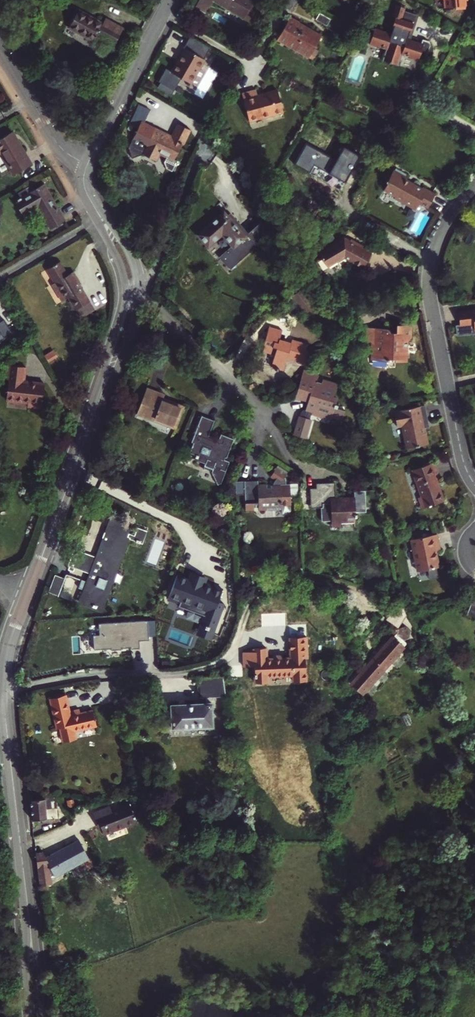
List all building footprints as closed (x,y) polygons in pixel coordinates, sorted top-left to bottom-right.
[(195,6),(204,11),(211,0),(199,0),(195,6)] [(252,0),(213,0),(242,17),(243,16),(248,19),(254,9),(249,6),(252,0)] [(466,8),(465,0),(444,0),(445,8),(455,7),(455,9),(466,8)] [(407,32),(411,21),(399,18),(402,9),(393,6),(390,15),(393,16),(390,26),(391,27),(389,33),(373,27),(371,33),(369,34),(366,36),(367,38),(368,41),(367,45),(382,50),(379,62),(385,64),(387,67),(389,65),(395,67),(398,56),(415,61),(419,51),(421,51),(423,51),(427,48),(428,46),(428,44),(427,43),(426,42),(424,41),(418,38),(417,41),(403,37),(405,31),(407,32)] [(402,9),(399,18),(411,21),(413,12),(402,9)] [(101,24),(76,11),(67,28),(91,42),(93,38),(112,48),(122,30),(104,20),(101,24)] [(330,18),(319,12),(311,25),(322,32),(330,18)] [(308,57),(321,35),(290,17),(277,38),(296,50),(293,56),(304,63),(307,57),(308,57)] [(192,82),(205,59),(185,47),(171,70),(166,66),(158,79),(175,88),(181,76),(192,82)] [(246,110),(257,92),(256,88),(241,92),(246,110)] [(283,111),(277,89),(257,94),(257,92),(246,110),(249,120),(283,111)] [(165,131),(141,120),(127,145),(130,156),(140,152),(153,158),(157,151),(165,155),(162,161),(164,168),(170,171),(175,160),(173,158),(181,142),(183,143),(190,129),(177,122),(171,134),(170,137),(163,134),(165,131)] [(8,130),(0,135),(0,152),(11,172),(30,161),(24,150),(21,152),(8,130)] [(312,171),(315,165),(343,179),(357,153),(341,144),(335,155),(307,141),(295,163),(312,171)] [(429,207),(437,193),(423,185),(422,187),(415,183),(414,185),(406,180),(408,176),(395,169),(387,182),(388,183),(384,190),(395,196),(394,198),(405,204),(406,202),(411,204),(413,208),(417,209),(421,202),(429,207)] [(47,227),(63,218),(56,206),(54,208),(40,183),(12,199),(20,213),(35,205),(47,227)] [(232,271),(256,249),(223,212),(198,234),(208,246),(223,233),(233,245),(219,257),(232,271)] [(358,266),(367,250),(360,246),(362,243),(351,238),(350,240),(344,237),(330,242),(328,245),(318,248),(323,263),(333,259),(332,257),(341,254),(354,261),(352,263),(358,266)] [(76,307),(77,309),(90,301),(79,284),(78,285),(71,272),(67,274),(59,261),(55,264),(49,272),(55,283),(52,284),(62,301),(69,297),(71,300),(67,301),(72,309),(76,307)] [(73,271),(71,272),(78,285),(79,284),(80,283),(73,271)] [(300,307),(309,297),(299,288),(290,297),(300,307)] [(315,302),(309,297),(300,307),(305,312),(315,302)] [(95,311),(90,301),(77,309),(82,318),(95,311)] [(13,319),(6,306),(0,309),(0,327),(13,319)] [(472,311),(472,309),(458,311),(460,327),(456,327),(457,336),(472,335),(474,332),(474,311),(472,311)] [(282,330),(270,326),(264,344),(265,345),(263,351),(275,355),(272,366),(283,370),(287,358),(288,354),(300,358),(298,361),(298,363),(305,365),(309,352),(305,350),(307,345),(292,340),(291,344),(279,340),(282,330)] [(384,331),(374,331),(374,342),(372,342),(372,354),(368,354),(368,367),(385,368),(385,359),(391,360),(391,364),(406,364),(407,348),(409,348),(409,332),(391,332),(390,334),(384,334),(384,331)] [(8,365),(7,380),(8,380),(6,401),(27,403),(27,407),(41,408),(44,384),(23,382),(25,367),(8,365)] [(305,411),(291,420),(296,428),(309,419),(308,417),(310,416),(311,413),(313,413),(314,411),(332,416),(342,420),(346,408),(343,405),(336,403),(337,398),(333,396),(336,386),(321,382),(321,384),(316,383),(319,375),(303,370),(298,389),(297,391),(310,395),(308,402),(305,411)] [(321,382),(336,386),(337,383),(322,378),(321,382)] [(164,395),(147,388),(146,388),(136,413),(176,428),(184,407),(163,398),(164,395)] [(310,395),(297,391),(295,398),(308,402),(310,395)] [(429,420),(425,405),(394,411),(397,427),(403,426),(407,449),(430,445),(427,431),(425,431),(425,427),(423,421),(429,420)] [(331,420),(332,416),(314,411),(313,413),(313,415),(331,420)] [(212,471),(215,480),(216,485),(221,483),(229,461),(224,460),(225,457),(227,458),(234,439),(221,434),(219,439),(215,437),(213,441),(207,438),(208,435),(214,420),(202,416),(192,441),(193,442),(189,453),(196,455),(195,458),(196,459),(195,460),(206,464),(204,468),(212,471)] [(296,428),(291,420),(287,423),(294,433),(310,421),(309,419),(296,428)] [(436,477),(432,462),(409,467),(415,494),(412,495),(415,506),(438,502),(433,478),(436,477)] [(258,481),(244,481),(245,503),(245,511),(254,511),(254,509),(258,508),(281,507),(281,505),(291,504),(290,485),(286,485),(286,481),(286,480),(286,479),(285,478),(285,477),(284,477),(283,476),(285,473),(275,467),(269,476),(272,478),(274,479),(274,480),(273,481),(273,482),(273,483),(273,484),(273,485),(273,486),(273,487),(271,487),(271,490),(266,491),(266,487),(266,485),(258,485),(258,481)] [(345,497),(338,497),(338,500),(330,500),(330,497),(335,497),(335,482),(316,483),(316,488),(310,488),(311,508),(324,508),(323,503),(330,503),(330,510),(324,511),(324,521),(331,521),(341,520),(356,520),(356,512),(366,512),(365,490),(353,490),(354,496),(354,499),(345,499),(345,497)] [(88,582),(81,580),(79,587),(84,590),(80,599),(93,604),(92,606),(95,607),(96,605),(100,607),(126,536),(136,540),(135,541),(139,542),(140,541),(143,542),(147,531),(138,528),(135,535),(127,532),(130,525),(111,518),(96,557),(91,572),(90,572),(89,573),(88,577),(89,578),(88,582)] [(440,550),(437,534),(411,539),(417,571),(439,567),(436,551),(440,550)] [(83,544),(80,543),(79,543),(77,543),(68,569),(68,570),(72,572),(73,571),(75,568),(81,551),(83,546),(83,544)] [(91,572),(96,557),(81,551),(75,568),(89,573),(90,572),(91,572)] [(50,591),(60,593),(64,575),(55,573),(50,591)] [(199,634),(212,639),(226,603),(220,601),(224,589),(206,582),(208,579),(192,573),(190,579),(178,574),(169,598),(181,602),(180,605),(206,615),(199,634)] [(411,613),(397,603),(387,619),(400,628),(411,613)] [(94,634),(95,649),(112,647),(113,649),(123,648),(123,647),(132,646),(132,648),(141,647),(141,640),(150,639),(149,620),(100,623),(101,634),(94,634)] [(273,659),(254,660),(255,683),(268,682),(268,676),(293,675),(294,681),(306,680),(305,658),(307,657),(306,636),(290,637),(291,658),(283,658),(283,655),(273,655),(273,659)] [(382,671),(405,646),(394,636),(372,660),(382,670),(382,671)] [(363,693),(382,671),(382,670),(372,660),(351,683),(363,693)] [(202,697),(206,697),(227,696),(224,676),(202,677),(202,697)] [(96,725),(92,710),(80,713),(79,709),(69,711),(65,695),(49,699),(56,729),(59,729),(62,742),(76,738),(74,730),(96,725)] [(198,704),(171,705),(172,728),(212,726),(211,703),(206,703),(198,704)] [(58,818),(57,808),(52,809),(51,798),(30,800),(32,820),(58,818)] [(136,822),(129,804),(110,811),(108,807),(94,813),(99,826),(101,825),(105,834),(136,822)] [(41,853),(35,854),(38,887),(50,886),(49,875),(52,873),(53,875),(88,856),(79,839),(44,859),(41,853)]
